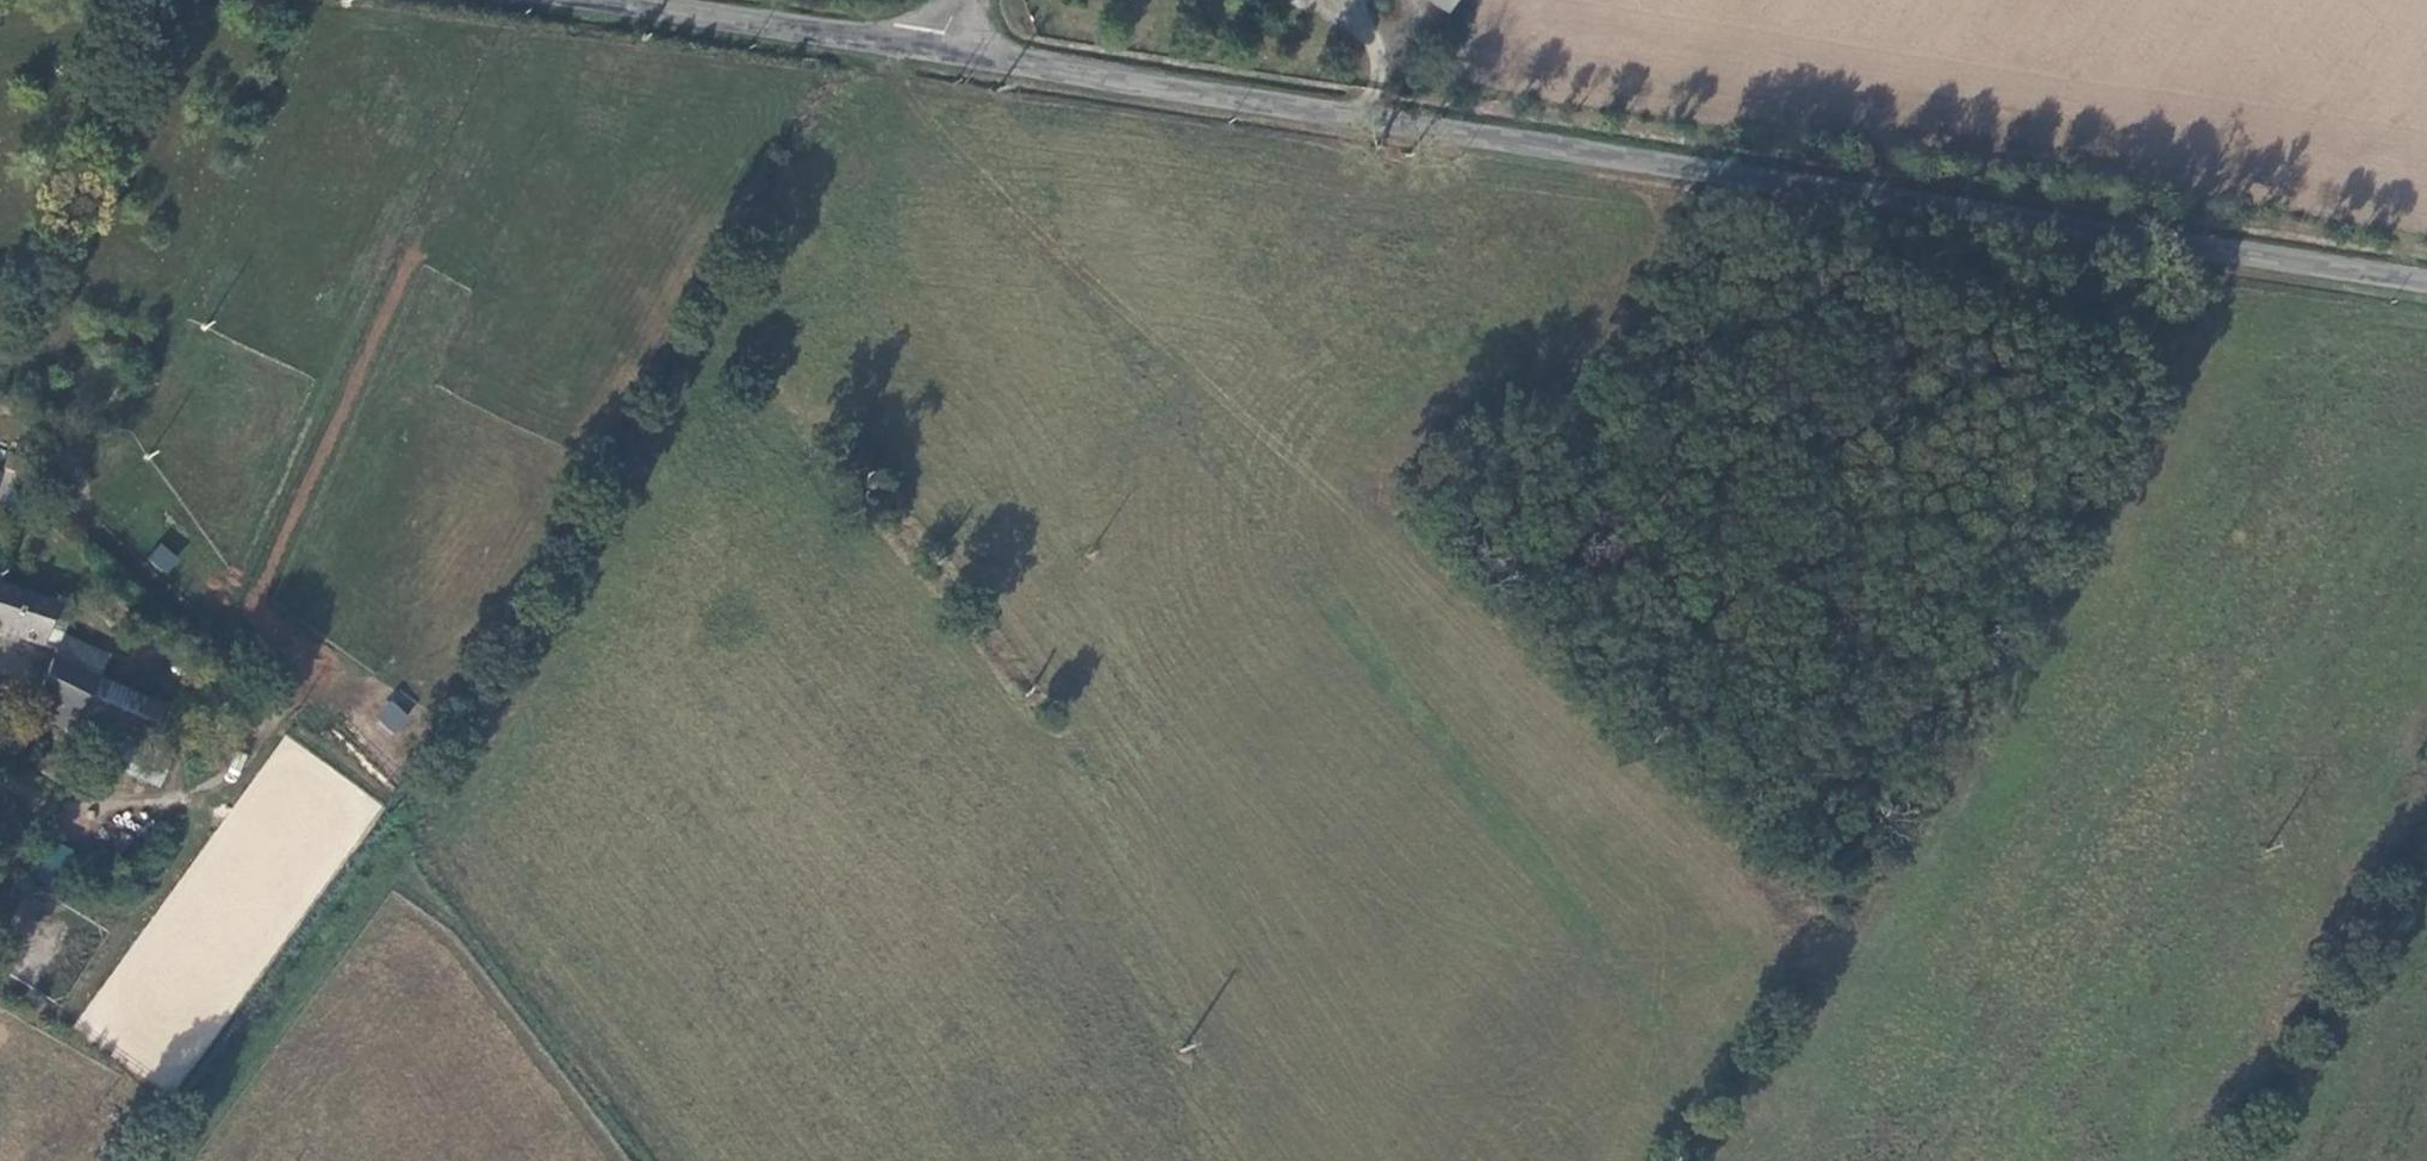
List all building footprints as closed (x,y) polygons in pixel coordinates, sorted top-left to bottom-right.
[(1448,13),(1457,0),(1428,0),(1448,13)] [(146,559),(165,575),(179,559),(160,543),(146,559)] [(51,651),(27,714),(84,736),(90,723),(82,720),(83,716),(99,676),(107,659),(49,634),(57,604),(0,583),(0,632),(51,651)] [(162,705),(99,676),(83,716),(147,741),(162,705)] [(399,738),(413,713),(389,700),(375,726),(399,738)] [(182,1096),(378,799),(276,732),(80,1030),(182,1096)] [(162,785),(165,772),(132,763),(128,776),(162,785)]
